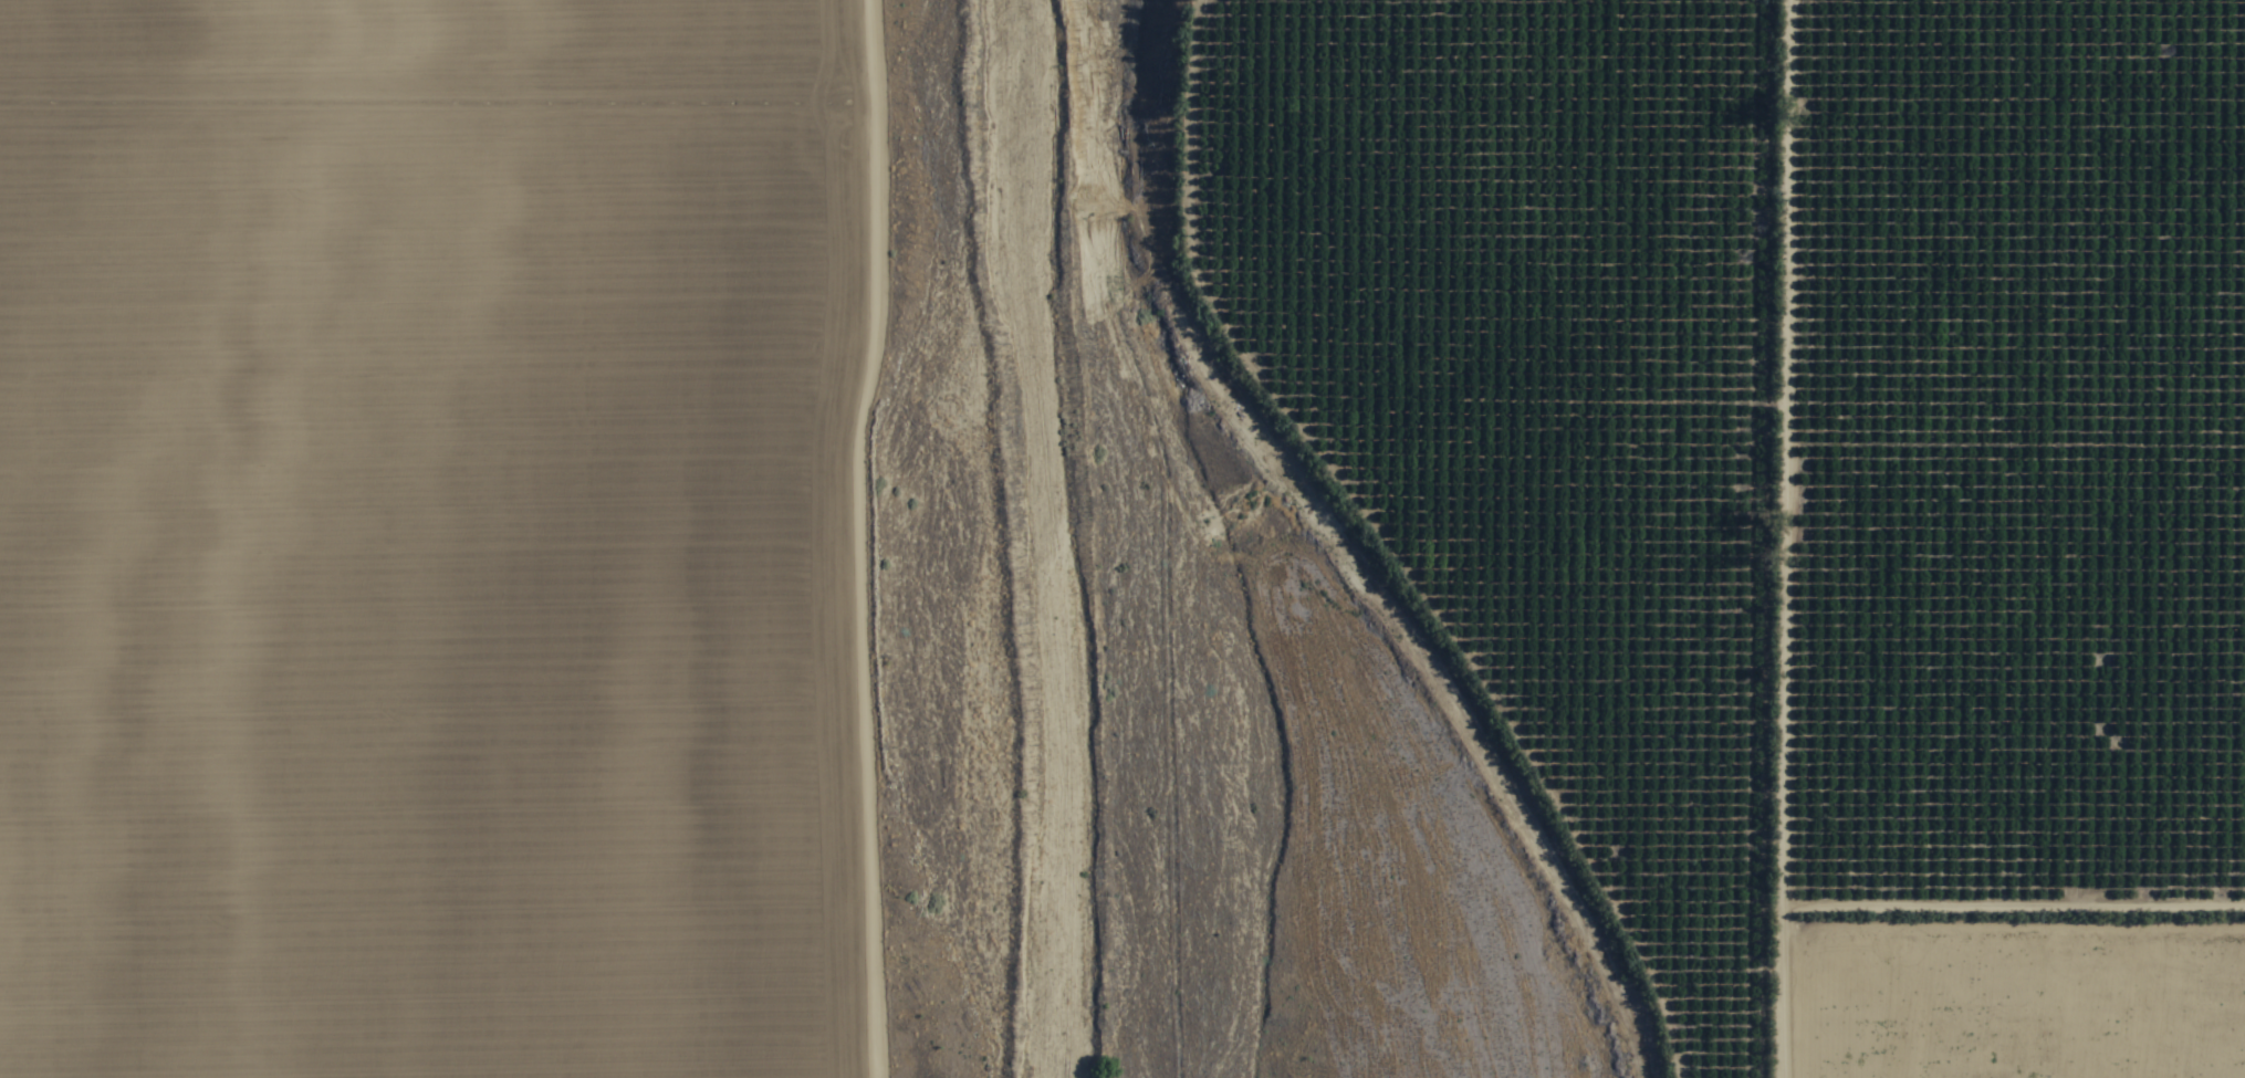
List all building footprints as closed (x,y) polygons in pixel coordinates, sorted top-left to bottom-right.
[(1485,104),(1489,98),(1482,92),(1477,99),(1485,104)]
